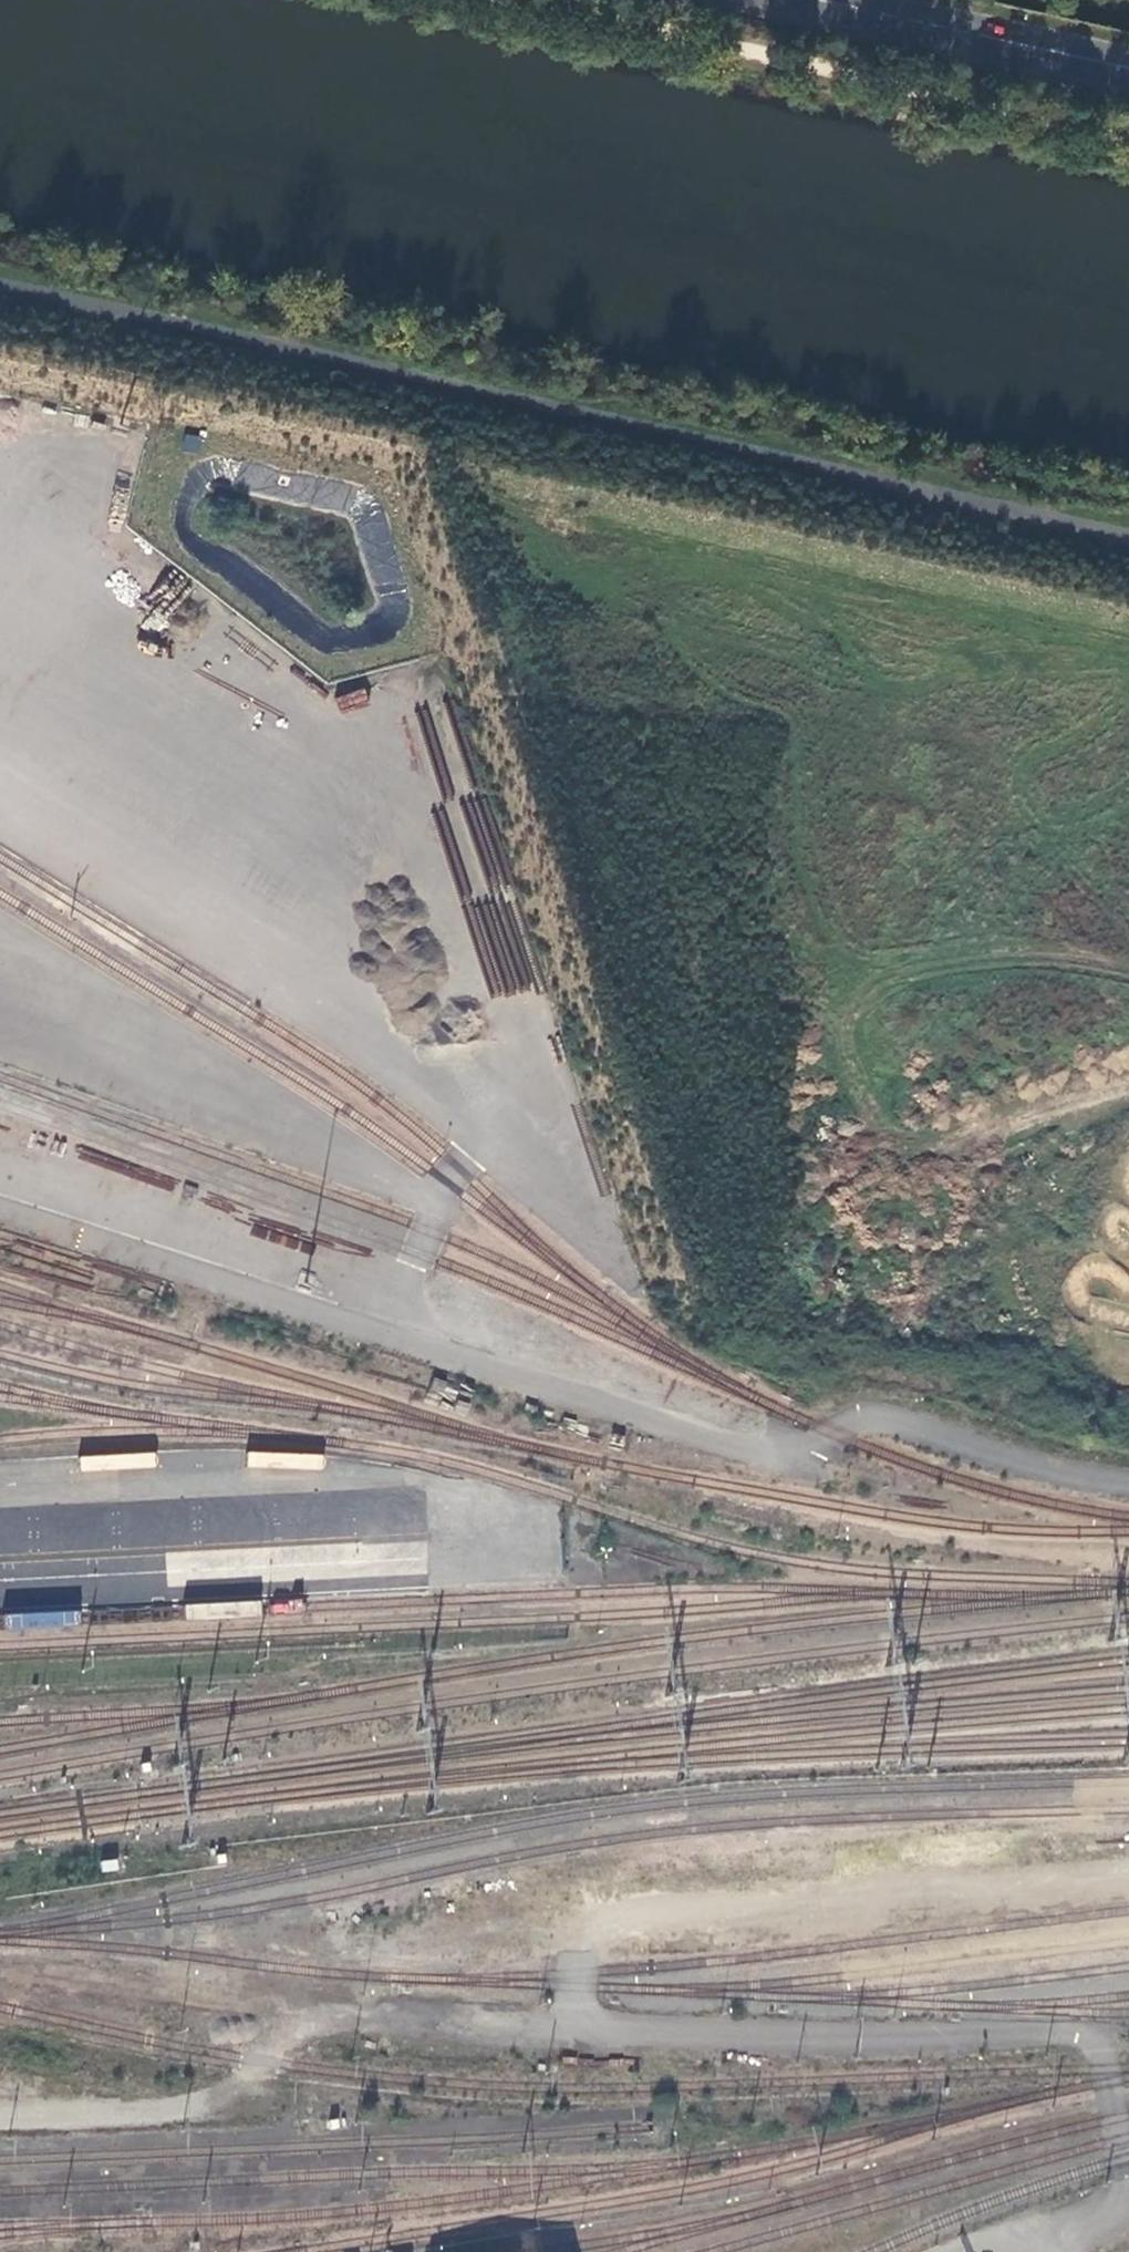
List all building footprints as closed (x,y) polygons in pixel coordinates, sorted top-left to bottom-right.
[(341,711),(368,703),(364,689),(336,697),(341,711)]
